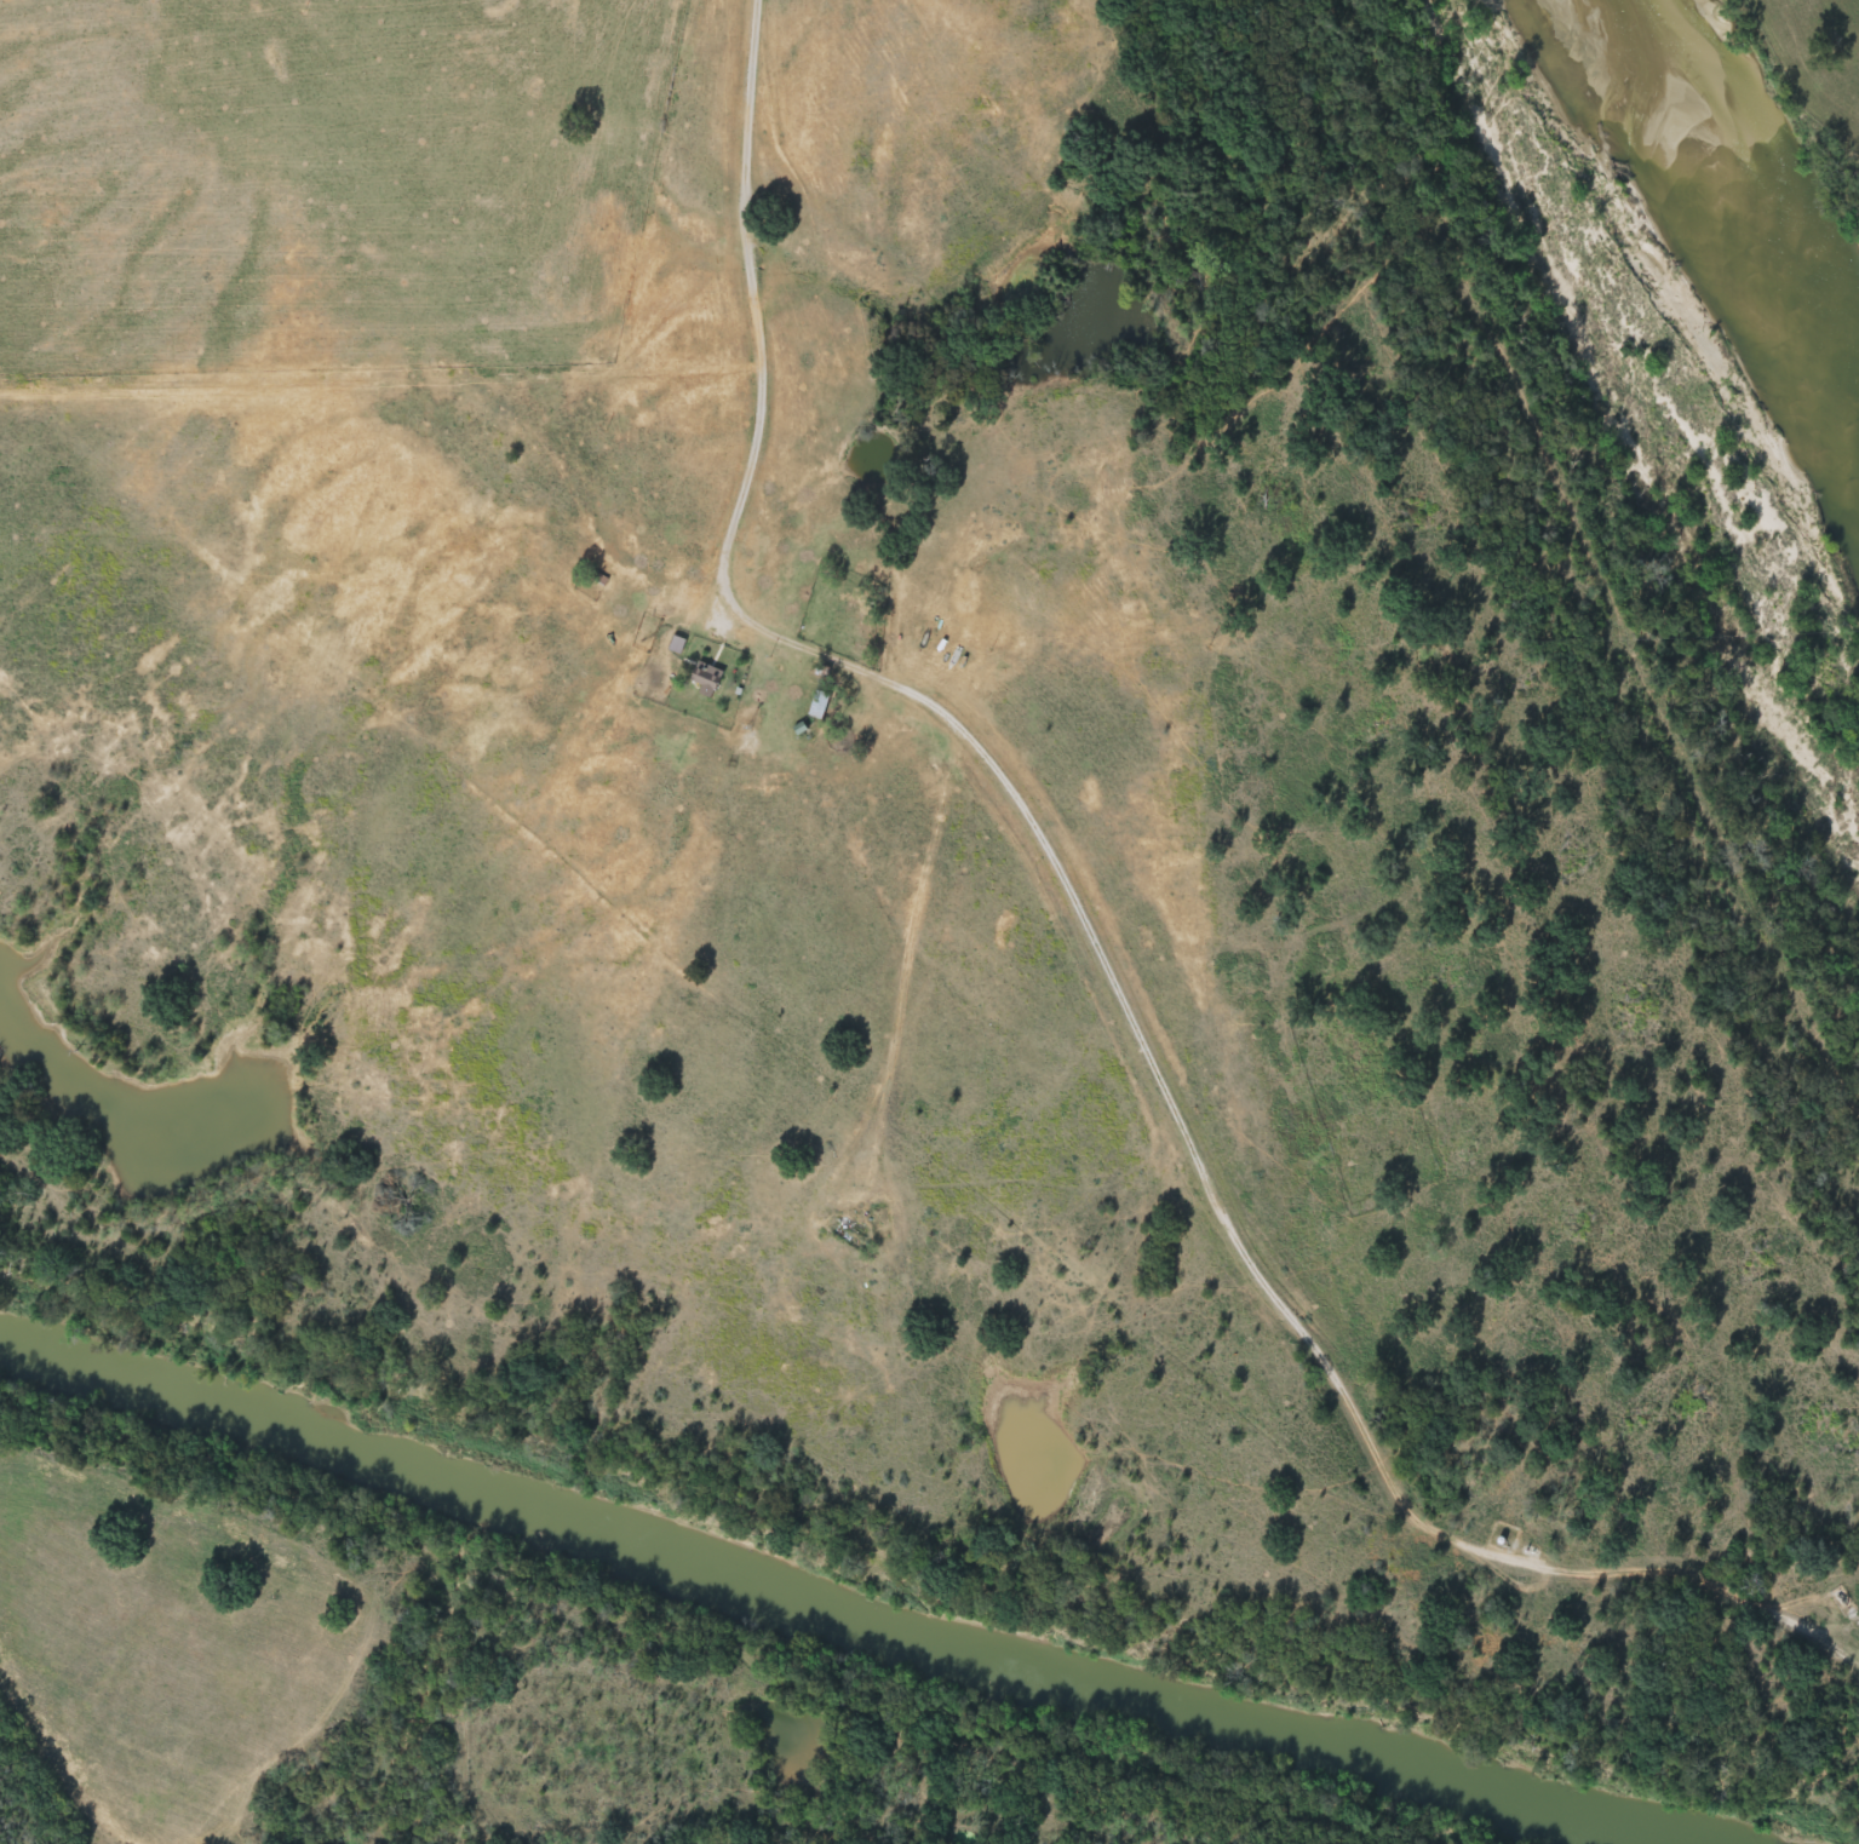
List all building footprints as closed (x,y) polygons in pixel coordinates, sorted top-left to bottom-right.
[(728,670),(718,697),(689,689),(698,660),(728,670)] [(826,719),(810,714),(819,689),(833,694),(826,719)]
